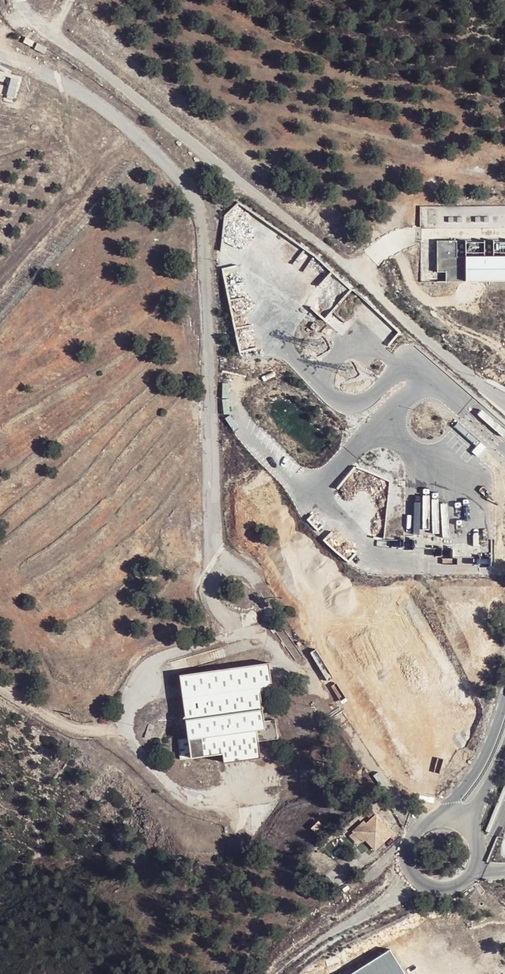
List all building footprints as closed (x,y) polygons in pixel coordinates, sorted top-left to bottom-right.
[(34,42),(25,37),(22,43),(31,47),(34,42)] [(47,48),(37,43),(34,49),(44,54),(47,48)] [(21,81),(12,78),(7,95),(15,98),(21,81)] [(447,270),(447,281),(468,280),(468,278),(467,255),(457,255),(457,239),(437,240),(438,270),(447,270)] [(467,254),(467,255),(468,278),(504,278),(504,253),(495,253),(486,254),(467,254)] [(203,674),(181,678),(183,697),(188,736),(180,741),(176,742),(178,762),(185,762),(187,766),(218,761),(220,770),(227,768),(257,763),(255,748),(265,746),(277,744),(275,720),(261,725),(258,713),(258,698),(263,692),(273,692),(268,663),(228,668),(210,671),(203,674)] [(356,834),(361,840),(372,852),(391,836),(374,817),(367,825),(361,821),(353,830),(356,834)] [(325,827),(318,819),(309,827),(317,835),(325,827)] [(389,954),(356,973),(402,973),(389,954)]
